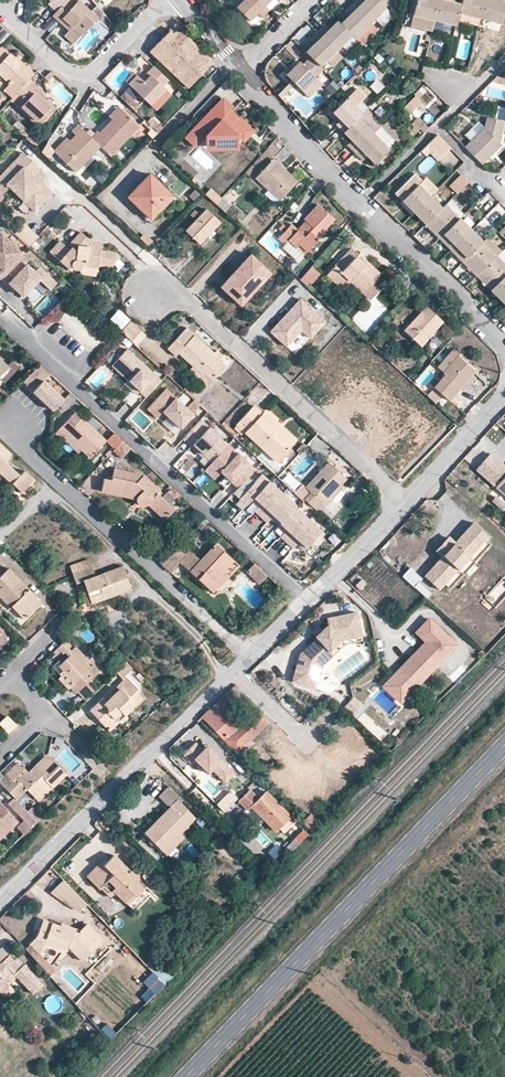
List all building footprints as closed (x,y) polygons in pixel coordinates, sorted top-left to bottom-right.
[(56,12),(67,0),(49,0),(46,3),(56,12)] [(53,16),(59,22),(63,18),(72,27),(81,35),(97,17),(79,0),(67,0),(56,12),(53,16)] [(270,10),(266,6),(260,0),(243,0),(236,7),(250,21),(257,13),(263,18),(270,10)] [(351,3),(370,23),(386,7),(379,0),(364,0),(363,1),(361,2),(359,0),(354,0),(351,3)] [(439,0),(416,0),(412,15),(434,20),(439,0)] [(434,20),(456,26),(459,13),(461,4),(456,2),(448,0),(439,0),(434,20)] [(461,4),(459,13),(480,18),(484,0),(462,0),(461,4)] [(480,18),(501,23),(504,9),(504,2),(501,1),(498,0),(484,0),(480,18)] [(340,23),(352,36),(354,38),(370,23),(351,3),(345,9),(350,14),(348,16),(340,23)] [(432,31),(434,20),(412,15),(410,25),(432,31)] [(63,18),(59,22),(69,31),(72,27),(63,18)] [(501,23),(480,18),(478,26),(499,32),(501,23)] [(322,26),(317,31),(336,50),(352,36),(340,23),(337,21),(330,28),(327,31),(322,26)] [(376,29),(370,23),(354,38),(361,45),(376,29)] [(167,41),(175,32),(172,29),(163,38),(167,41)] [(313,44),(306,51),(310,55),(320,66),(327,60),(333,66),(343,57),(336,50),(317,31),(311,38),(315,42),(313,44)] [(213,62),(212,60),(182,32),(175,32),(167,41),(163,38),(150,51),(188,87),(213,62)] [(35,73),(26,65),(24,68),(14,58),(1,47),(0,48),(0,74),(8,81),(10,83),(4,90),(12,98),(29,79),(35,73)] [(320,66),(310,55),(302,63),(300,61),(285,75),(302,91),(324,70),(320,66)] [(24,68),(26,65),(17,56),(14,58),(24,68)] [(167,79),(154,66),(148,72),(151,75),(145,82),(142,79),(138,75),(129,84),(151,104),(165,88),(162,84),(167,79)] [(129,84),(138,75),(134,71),(125,80),(129,84)] [(151,75),(148,72),(142,79),(145,82),(151,75)] [(12,98),(11,99),(16,104),(15,106),(39,127),(55,109),(43,98),(33,89),(36,85),(29,79),(12,98)] [(370,88),(379,95),(385,86),(375,80),(370,88)] [(331,97),(340,89),(334,81),(324,89),(331,97)] [(33,89),(43,98),(46,94),(36,85),(33,89)] [(171,94),(165,88),(151,104),(157,110),(171,94)] [(423,111),(426,108),(415,96),(402,109),(408,115),(418,105),(423,111)] [(338,127),(344,132),(363,113),(347,97),(332,112),(340,120),(343,122),(338,127)] [(232,107),(222,99),(192,131),(201,139),(205,135),(220,119),(237,135),(243,140),(252,130),(229,109),(232,107)] [(112,121),(123,109),(118,105),(108,116),(112,121)] [(100,145),(111,155),(139,125),(123,109),(112,121),(101,132),(97,130),(91,136),(100,145)] [(363,113),(344,132),(351,140),(354,142),(349,147),(355,153),(375,133),(383,125),(367,109),(363,113)] [(473,154),(482,164),(501,145),(499,143),(504,121),(503,121),(487,117),(484,127),(465,146),(473,154)] [(220,119),(205,135),(205,145),(237,144),(237,135),(220,119)] [(75,171),(100,145),(91,136),(79,125),(71,131),(76,135),(70,141),(57,154),(75,171)] [(383,125),(375,133),(390,148),(398,140),(383,125)] [(148,135),(152,139),(158,133),(152,127),(146,133),(148,135)] [(375,133),(355,153),(360,158),(364,153),(367,157),(374,164),(390,148),(375,133)] [(442,157),(451,149),(437,135),(428,144),(442,157)] [(57,154),(70,141),(66,137),(53,150),(57,154)] [(438,161),(442,157),(428,144),(419,154),(423,157),(428,152),(438,161)] [(288,155),(291,152),(285,145),(282,149),(288,155)] [(288,155),(282,149),(256,178),(280,200),(297,181),(279,165),(288,155)] [(22,153),(15,160),(33,177),(40,170),(22,153)] [(15,160),(0,176),(0,197),(8,188),(34,212),(51,195),(33,177),(15,160)] [(99,165),(90,175),(100,184),(109,174),(99,165)] [(414,213),(430,196),(419,185),(423,181),(415,174),(395,194),(414,213)] [(469,182),(461,174),(449,186),(457,194),(469,182)] [(151,219),(172,196),(150,175),(129,197),(151,219)] [(430,196),(438,188),(427,177),(423,181),(419,185),(430,196)] [(442,208),(430,196),(414,213),(425,225),(442,208)] [(217,204),(225,211),(230,205),(222,197),(216,203),(217,204)] [(279,238),(285,244),(289,240),(296,247),(299,243),(308,251),(319,239),(316,237),(325,227),(334,219),(317,203),(304,219),(306,220),(297,229),(291,224),(279,238)] [(446,204),(442,208),(425,225),(439,239),(444,234),(460,218),(446,204)] [(491,224),(504,212),(504,210),(499,204),(485,217),(491,224)] [(200,244),(220,222),(206,209),(186,230),(200,244)] [(465,214),(460,218),(472,230),(477,225),(465,214)] [(472,230),(460,218),(444,234),(456,246),(472,230)] [(328,230),(325,227),(316,237),(319,239),(328,230)] [(483,242),(472,230),(456,246),(467,258),(483,242)] [(87,265),(99,267),(99,264),(107,265),(109,267),(119,257),(115,253),(102,251),(102,245),(94,244),(91,242),(88,246),(83,245),(89,239),(81,232),(69,245),(71,247),(69,249),(60,241),(50,251),(71,271),(72,268),(75,269),(78,270),(82,266),(81,262),(87,262),(87,265)] [(456,246),(444,234),(439,239),(451,251),(456,246)] [(22,255),(2,236),(0,238),(0,270),(4,274),(18,259),(22,255)] [(502,251),(488,237),(483,242),(497,256),(502,251)] [(289,240),(285,244),(283,247),(299,261),(308,251),(299,243),(296,247),(289,240)] [(497,256),(483,242),(467,258),(463,262),(477,276),(497,256)] [(467,258),(456,246),(451,251),(463,262),(467,258)] [(356,256),(358,254),(352,248),(336,265),(327,275),(342,289),(350,281),(370,299),(384,284),(377,277),(380,273),(367,261),(365,265),(356,256)] [(270,273),(250,254),(226,281),(246,299),(270,273)] [(367,261),(358,254),(356,256),(365,265),(367,261)] [(497,256),(477,276),(490,290),(504,276),(504,263),(497,256)] [(0,278),(0,280),(8,287),(10,286),(23,298),(27,294),(34,287),(44,298),(56,286),(39,270),(34,274),(18,259),(4,274),(0,278)] [(98,272),(99,267),(87,265),(87,262),(81,262),(82,266),(78,270),(98,272)] [(327,275),(336,265),(333,263),(324,272),(327,275)] [(313,266),(300,280),(309,288),(322,274),(313,266)] [(504,299),(504,276),(490,290),(502,302),(504,299)] [(246,299),(226,281),(220,287),(241,305),(246,299)] [(38,304),(44,298),(34,287),(27,294),(38,304)] [(300,298),(270,331),(286,346),(302,330),(310,337),(325,321),(300,298)] [(421,346),(443,321),(427,306),(404,330),(421,346)] [(110,321),(122,332),(132,322),(120,310),(110,321)] [(122,332),(121,333),(136,346),(146,335),(132,322),(122,332)] [(214,352),(213,351),(187,327),(167,349),(175,357),(178,354),(192,367),(201,375),(203,373),(212,380),(226,365),(219,359),(213,354),(214,352)] [(302,330),(286,346),(295,354),(310,337),(302,330)] [(145,397),(161,381),(126,349),(111,366),(127,380),(139,391),(145,397)] [(216,349),(213,351),(214,352),(213,354),(219,359),(223,355),(216,349)] [(444,372),(458,356),(452,351),(438,367),(444,372)] [(450,401),(476,372),(458,356),(444,372),(447,375),(435,388),(443,395),(450,401)] [(8,366),(0,359),(0,375),(8,366)] [(43,380),(50,373),(40,364),(23,382),(33,391),(43,380)] [(8,366),(0,375),(0,378),(4,381),(13,371),(8,366)] [(201,375),(192,367),(189,370),(207,385),(212,380),(203,373),(201,375)] [(43,380),(33,391),(54,410),(64,398),(43,380)] [(136,394),(139,391),(127,380),(124,383),(136,394)] [(443,395),(435,388),(428,396),(436,403),(443,395)] [(162,412),(174,398),(167,391),(148,412),(155,419),(162,412)] [(180,428),(193,414),(186,408),(174,398),(162,412),(180,428)] [(186,408),(193,414),(200,406),(193,400),(186,408)] [(245,406),(241,402),(232,412),(236,415),(245,406)] [(277,462),(293,444),(276,429),(261,415),(263,413),(254,406),(236,425),(277,462)] [(56,433),(63,440),(67,436),(81,450),(90,457),(106,440),(75,412),(56,433)] [(276,429),(293,444),(297,439),(280,425),(276,429)] [(195,428),(184,440),(192,448),(194,446),(213,463),(229,446),(210,429),(203,436),(195,428)] [(114,433),(106,442),(114,449),(122,440),(114,433)] [(67,436),(63,440),(78,453),(81,450),(67,436)] [(121,459),(130,448),(122,440),(114,449),(113,451),(121,459)] [(5,461),(12,454),(0,443),(0,459),(1,457),(5,461)] [(256,471),(229,446),(213,463),(211,465),(221,474),(223,472),(232,481),(231,483),(238,490),(253,474),(256,471)] [(477,469),(493,484),(504,471),(504,467),(490,454),(477,469)] [(5,461),(1,457),(0,459),(0,473),(12,484),(21,475),(5,461)] [(329,462),(305,488),(310,492),(304,499),(318,511),(323,505),(324,506),(332,497),(335,501),(344,492),(338,487),(346,478),(329,462)] [(211,465),(205,472),(215,481),(221,474),(211,465)] [(164,520),(175,509),(157,494),(161,490),(143,475),(115,468),(112,480),(105,479),(102,491),(136,499),(137,502),(139,504),(144,505),(148,504),(164,520)] [(25,470),(21,475),(12,484),(22,493),(34,479),(25,470)] [(243,512),(269,484),(261,477),(259,479),(253,474),(238,490),(232,496),(240,503),(235,507),(242,514),(243,512)] [(288,474),(281,481),(294,492),(300,485),(288,474)] [(496,486),(504,494),(504,477),(496,486)] [(282,496),(269,484),(243,512),(250,519),(254,515),(260,520),(282,496)] [(310,492),(305,488),(300,495),(304,499),(310,492)] [(175,499),(178,492),(174,489),(168,492),(175,499)] [(295,508),(282,496),(260,520),(266,526),(262,530),(269,537),(294,509),(295,508)] [(504,513),(504,510),(504,503),(496,498),(492,507),(504,513)] [(308,522),(294,509),(269,537),(276,543),(280,539),(287,545),(308,522)] [(208,525),(203,521),(197,527),(202,531),(208,525)] [(321,534),(308,522),(287,545),(292,550),(289,554),(296,561),(321,534)] [(489,541),(471,525),(453,546),(442,559),(424,580),(442,595),(460,575),(471,562),(489,541)] [(193,542),(199,535),(196,532),(190,540),(193,542)] [(206,540),(199,535),(193,542),(198,548),(206,540)] [(442,559),(453,546),(447,541),(436,554),(442,559)] [(182,544),(162,564),(170,573),(180,563),(213,592),(220,586),(215,580),(224,571),(234,561),(215,544),(200,560),(182,544)] [(132,590),(122,566),(95,576),(89,559),(70,566),(77,583),(83,582),(92,604),(132,590)] [(402,578),(414,589),(423,578),(411,568),(402,578)] [(8,603),(10,601),(13,605),(12,607),(24,619),(42,603),(9,569),(3,574),(0,571),(0,596),(8,603)] [(265,578),(255,569),(249,575),(259,585),(265,578)] [(215,580),(220,586),(229,576),(224,571),(215,580)] [(420,583),(415,589),(427,599),(432,593),(420,583)] [(361,636),(356,613),(326,619),(328,625),(322,630),(315,636),(317,639),(300,654),(291,681),(313,688),(320,667),(324,664),(317,657),(327,649),(329,652),(342,640),(361,636)] [(407,661),(394,675),(410,691),(454,646),(428,620),(415,633),(425,643),(416,652),(422,658),(413,667),(407,661)] [(313,633),(315,636),(322,630),(319,627),(313,633)] [(69,687),(76,694),(99,671),(76,647),(70,652),(71,654),(59,666),(55,670),(61,677),(58,679),(68,689),(69,687)] [(317,657),(324,664),(333,656),(329,652),(327,649),(317,657)] [(416,652),(407,661),(413,667),(422,658),(416,652)] [(123,678),(133,667),(126,661),(116,671),(123,678)] [(410,691),(394,675),(388,681),(405,697),(410,691)] [(120,710),(125,715),(142,698),(136,691),(138,688),(127,678),(118,687),(121,689),(112,697),(108,701),(103,698),(91,710),(105,726),(120,710)] [(240,698),(231,689),(219,701),(228,709),(240,698)] [(328,695),(324,699),(329,703),(333,699),(328,695)] [(361,705),(352,697),(342,708),(351,716),(361,705)] [(228,709),(219,701),(202,717),(233,749),(241,741),(239,740),(243,737),(247,741),(248,739),(253,735),(242,724),(239,721),(228,709)] [(109,730),(125,715),(120,710),(105,726),(109,730)] [(242,724),(253,735),(265,723),(255,712),(246,720),(242,724)] [(330,712),(314,727),(321,735),(337,721),(330,712)] [(7,716),(0,722),(0,724),(9,732),(17,726),(7,716)] [(241,741),(233,749),(239,755),(252,743),(248,739),(247,741),(243,737),(239,740),(241,741)] [(225,784),(235,774),(207,746),(203,751),(196,744),(183,756),(190,763),(194,760),(208,775),(212,771),(225,784)] [(37,771),(51,757),(47,753),(33,766),(37,771)] [(66,774),(51,757),(37,771),(33,766),(28,771),(24,768),(12,780),(17,785),(20,782),(34,796),(48,783),(52,787),(66,774)] [(38,801),(52,787),(48,783),(34,796),(38,801)] [(159,797),(170,807),(180,796),(169,786),(159,797)] [(250,790),(238,802),(248,811),(250,809),(249,807),(252,804),(257,796),(250,790)] [(290,818),(267,794),(251,808),(275,833),(290,818)] [(180,796),(170,807),(145,834),(162,851),(179,833),(195,817),(180,803),(184,799),(180,796)] [(17,810),(22,805),(14,798),(10,803),(17,810)] [(9,826),(16,819),(0,803),(0,827),(5,823),(9,826)] [(37,820),(22,805),(17,810),(26,818),(19,824),(26,831),(37,820)] [(204,822),(199,817),(194,822),(199,827),(204,822)] [(317,824),(310,817),(304,823),(311,830),(317,824)] [(9,826),(5,823),(0,827),(0,838),(11,828),(9,826)] [(292,852),(308,836),(304,831),(288,848),(292,852)] [(179,833),(162,851),(166,856),(184,837),(179,833)] [(102,886),(109,893),(112,890),(116,892),(125,902),(133,895),(135,897),(143,889),(136,883),(138,880),(139,879),(130,870),(127,873),(118,864),(122,862),(115,855),(108,860),(105,857),(86,876),(99,889),(102,886)] [(130,870),(122,862),(118,864),(127,873),(130,870)] [(80,897),(63,880),(50,893),(70,908),(80,897)] [(79,886),(91,898),(97,891),(86,880),(79,886)] [(133,895),(125,902),(134,911),(151,895),(151,891),(138,880),(136,883),(143,889),(135,897),(133,895)] [(74,933),(75,931),(61,925),(60,927),(43,922),(38,937),(67,949),(82,964),(104,943),(87,926),(80,932),(79,935),(74,933)] [(15,990),(25,981),(36,993),(43,987),(16,959),(12,962),(8,966),(5,962),(2,959),(3,958),(0,955),(0,974),(15,990)] [(155,997),(166,987),(154,973),(143,983),(155,997)] [(109,1024),(100,1030),(108,1042),(117,1036),(109,1024)]
